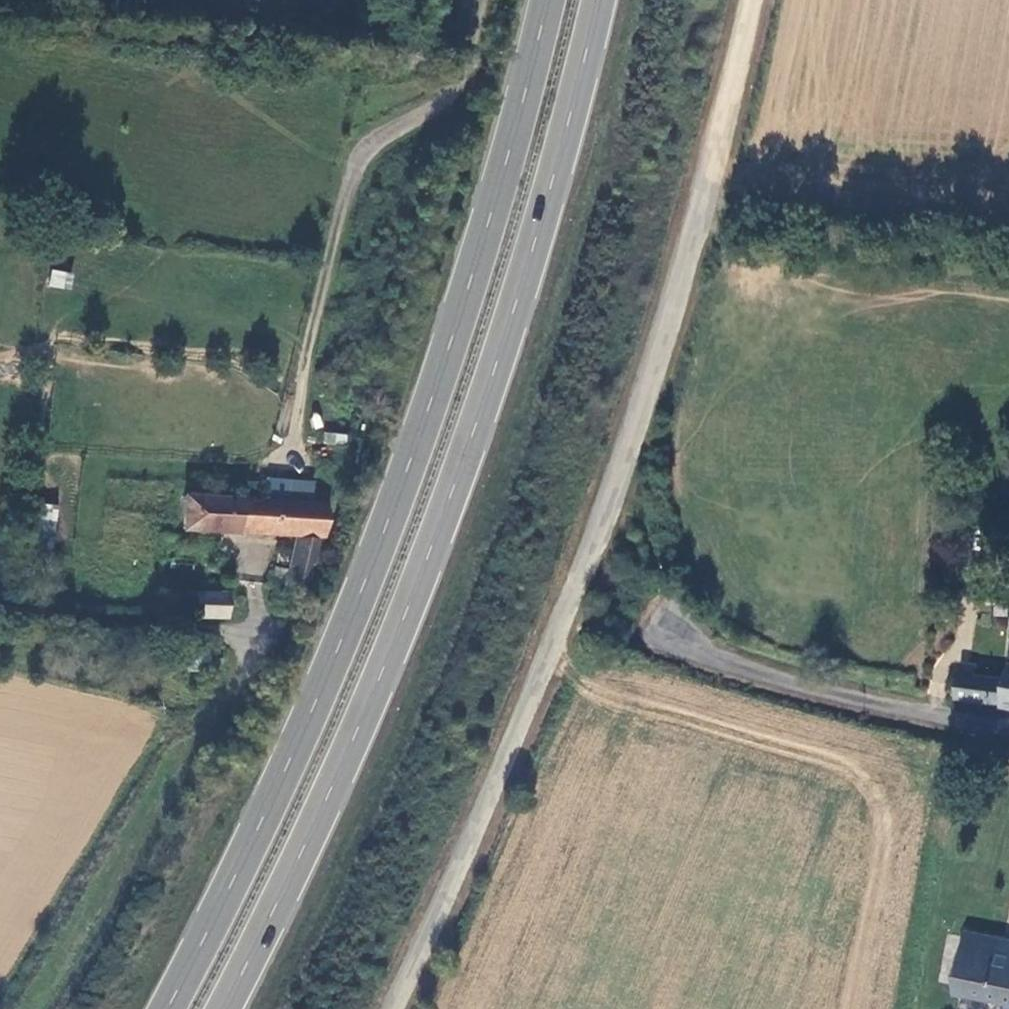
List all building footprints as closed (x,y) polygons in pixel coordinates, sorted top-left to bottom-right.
[(49,286),(72,289),(74,272),(51,269),(49,286)] [(238,532),(241,497),(186,493),(183,528),(238,532)] [(290,570),(279,568),(275,586),(286,588),(289,577),(311,582),(320,535),(323,535),(328,505),(241,497),(238,530),(238,532),(298,536),(290,570)] [(56,531),(57,505),(41,505),(40,531),(56,531)] [(197,592),(195,616),(228,618),(229,591),(197,592)] [(962,660),(958,694),(1008,702),(1008,678),(978,673),(979,661),(962,660)] [(1008,1000),(1008,942),(970,934),(960,989),(1008,1000)]
